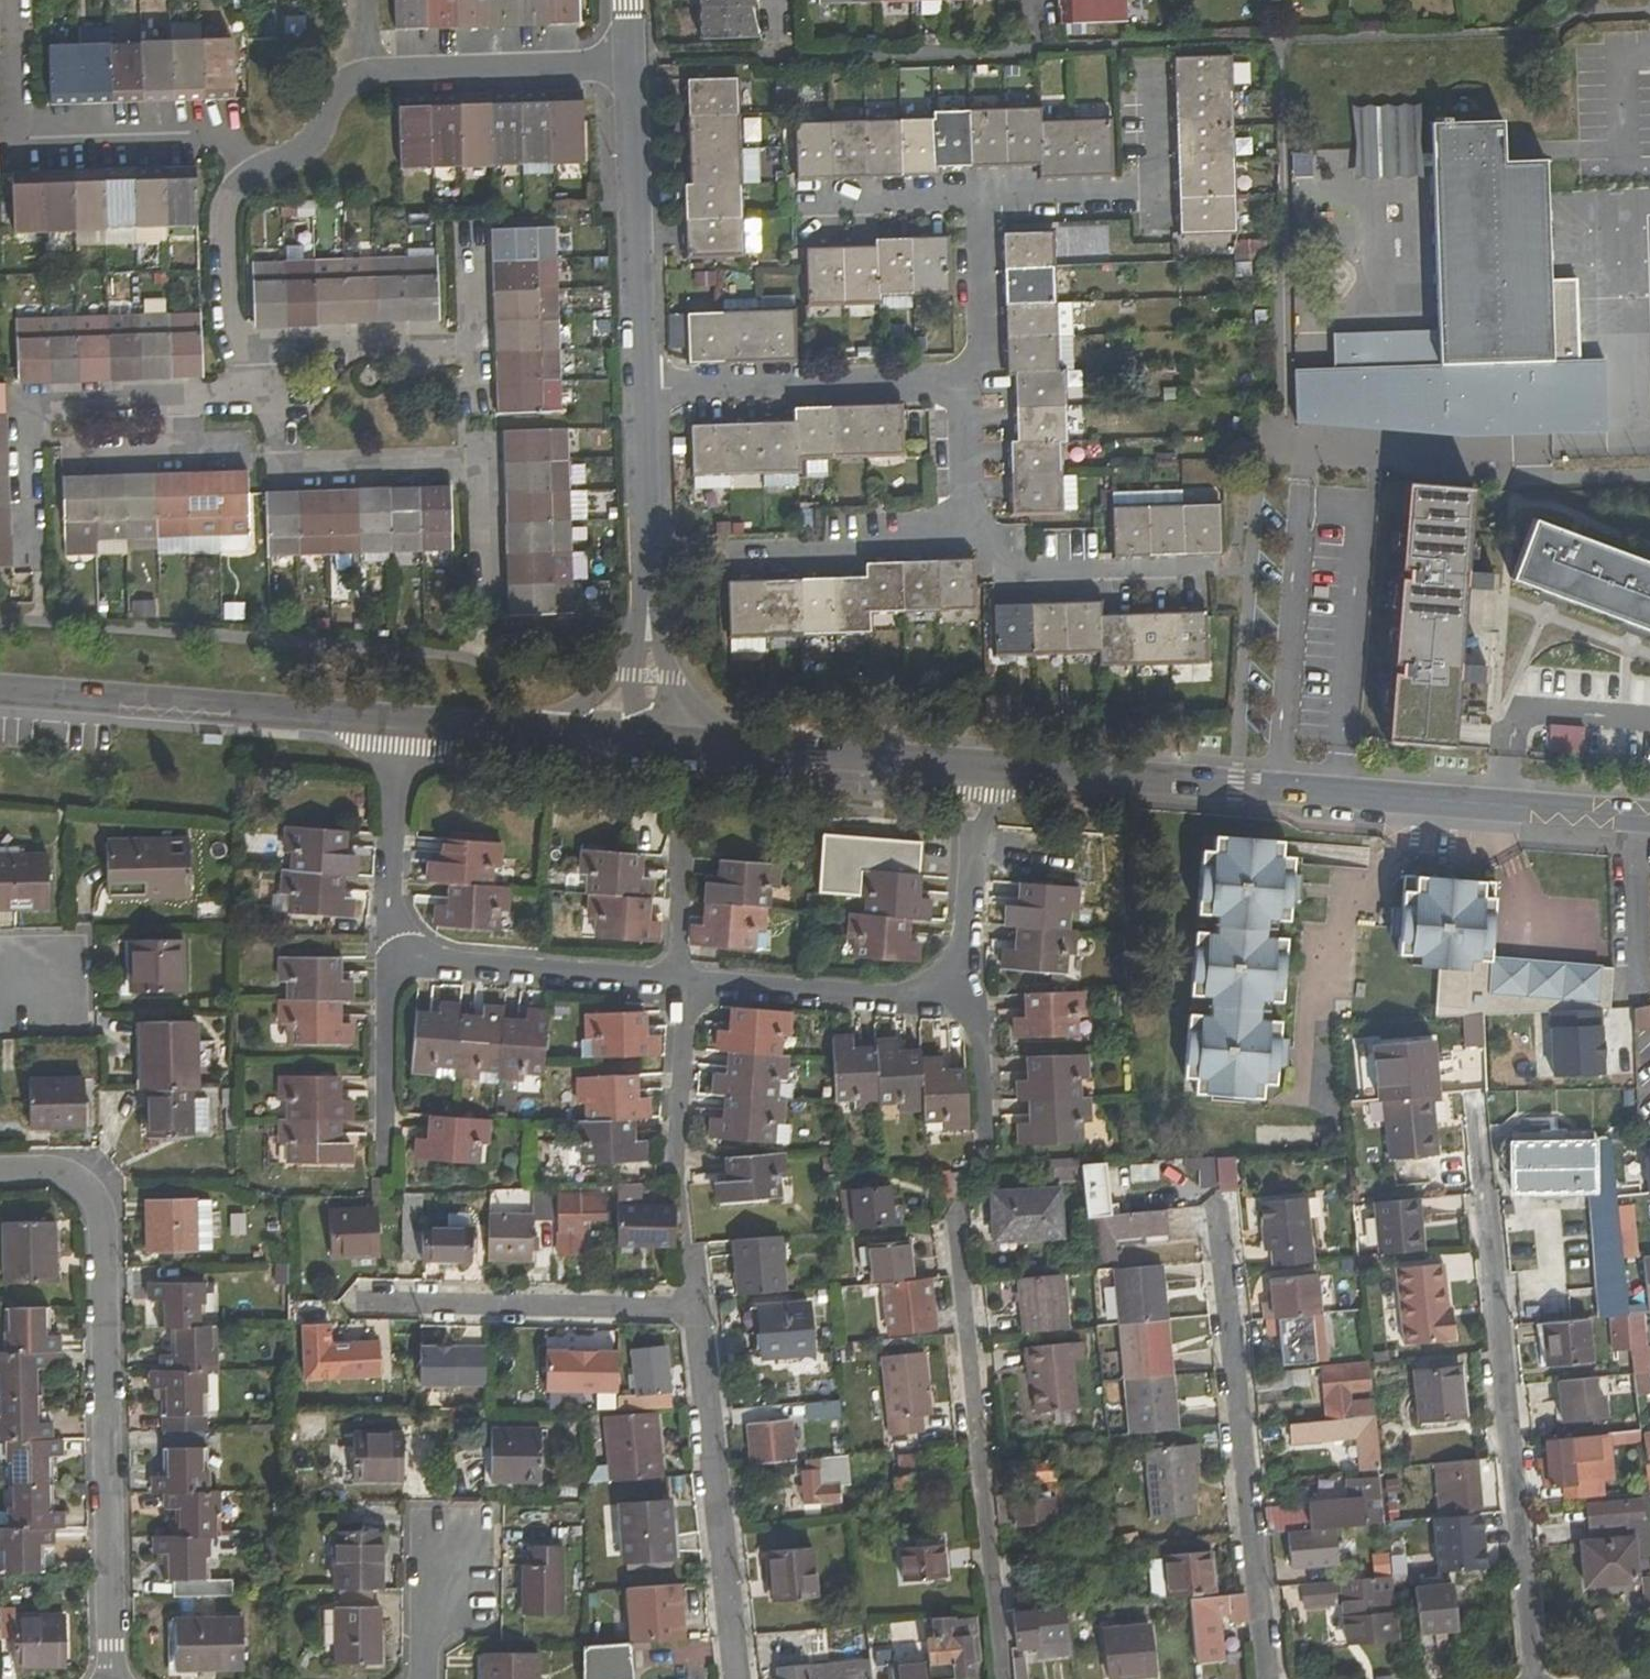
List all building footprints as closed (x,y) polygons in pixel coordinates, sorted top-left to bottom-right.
[(429,26),(428,0),(396,0),(397,28),(417,27),(429,26)] [(429,26),(444,25),(459,25),(458,0),(428,0),(429,26)] [(459,25),(473,24),(490,24),(489,0),(458,0),(459,25)] [(490,24),(510,23),(521,22),(520,0),(489,0),(490,24)] [(521,22),(540,21),(553,21),(552,0),(520,0),(521,22)] [(553,21),(569,20),(579,20),(578,0),(552,0),(553,21)] [(758,7),(758,0),(699,0),(699,8),(758,7)] [(1127,0),(1060,0),(1060,6),(1060,24),(1127,22),(1127,0)] [(759,20),(758,7),(699,8),(700,38),(759,37),(759,20)] [(231,38),(201,39),(203,96),(216,95),(234,95),(231,38)] [(201,39),(171,40),(173,97),(187,96),(203,96),(201,39)] [(173,97),(171,40),(141,41),(143,98),(161,97),(173,97)] [(141,41),(108,43),(110,99),(126,98),(143,98),(141,41)] [(110,99),(108,43),(78,44),(80,100),(98,99),(110,99)] [(78,44),(48,45),(49,101),(69,100),(80,100),(78,44)] [(1230,57),(1173,58),(1173,75),(1174,94),(1231,93),(1230,57)] [(737,77),(687,79),(688,115),(738,114),(737,77)] [(1231,93),(1174,94),(1175,114),(1175,130),(1233,128),(1231,93)] [(530,169),(561,168),(558,96),(547,97),(527,98),(530,169)] [(588,167),(591,99),(566,97),(558,96),(561,168),(588,167)] [(494,99),(497,170),(530,169),(527,98),(506,98),(494,99)] [(469,171),(497,170),(494,99),(484,99),(467,100),(469,171)] [(435,101),(437,172),(469,171),(467,100),(452,100),(435,101)] [(407,173),(437,172),(435,101),(416,102),(405,102),(407,173)] [(1002,109),(1004,166),(1019,165),(1037,165),(1036,119),(1036,108),(1002,109)] [(968,110),(969,166),(984,166),(1004,166),(1002,109),(968,110)] [(935,116),(936,167),(953,167),(969,166),(968,110),(934,112),(935,116)] [(1411,170),(1411,166),(1411,152),(1409,110),(1358,111),(1360,172),(1411,170)] [(689,149),(739,148),(738,114),(688,115),(689,149)] [(902,118),(904,176),(921,176),(936,176),(936,167),(935,116),(902,118)] [(1109,116),(1073,117),(1074,176),(1093,175),(1111,175),(1109,116)] [(1036,119),(1037,165),(1038,177),(1056,176),(1074,176),(1073,117),(1036,119)] [(865,119),(867,177),(888,177),(904,176),(902,118),(865,119)] [(830,120),(831,178),(852,178),(867,177),(865,119),(830,120)] [(830,120),(796,122),(797,179),(812,178),(831,178),(830,120)] [(1431,152),(1431,166),(1436,366),(1547,362),(1545,281),(1541,158),(1501,159),(1500,121),(1430,123),(1431,152)] [(1233,128),(1175,130),(1176,145),(1177,164),(1234,163),(1233,128)] [(690,183),(740,182),(739,148),(689,149),(690,183)] [(1411,152),(1411,166),(1431,166),(1431,152),(1411,152)] [(1234,163),(1177,164),(1177,179),(1178,197),(1235,196),(1234,163)] [(167,226),(195,225),(193,165),(176,166),(165,166),(167,226)] [(135,227),(167,226),(165,166),(153,166),(134,167),(135,227)] [(105,228),(135,227),(134,167),(120,168),(103,168),(105,228)] [(75,229),(105,228),(103,168),(90,168),(73,169),(75,229)] [(43,230),(75,229),(73,169),(59,170),(41,170),(43,230)] [(13,231),(43,230),(41,170),(22,171),(11,171),(12,187),(13,231)] [(684,217),(741,216),(740,182),(690,183),(683,183),(684,217)] [(1236,231),(1235,196),(1178,197),(1178,216),(1179,233),(1236,231)] [(748,249),(763,248),(761,213),(746,214),(748,249)] [(742,250),(741,216),(684,217),(685,252),(742,250)] [(1110,223),(1059,225),(1060,261),(1111,259),(1110,223)] [(493,246),(494,260),(556,258),(555,227),(493,229),(493,246)] [(1053,232),(1004,233),(1004,254),(1004,268),(1054,266),(1053,232)] [(930,237),(911,238),(912,294),(948,293),(946,237),(930,237)] [(875,239),(875,246),(878,296),(912,294),(911,238),(898,239),(875,239)] [(842,247),(844,303),(878,302),(878,296),(875,246),(858,246),(842,247)] [(823,247),(808,248),(810,304),(844,303),(842,247),(823,247)] [(560,277),(574,276),(573,255),(558,256),(560,277)] [(436,256),(406,257),(407,320),(422,320),(438,319),(436,256)] [(407,320),(406,257),(375,258),(377,321),(397,321),(407,320)] [(377,321),(375,258),(345,259),(347,322),(365,321),(377,321)] [(494,288),(557,286),(556,258),(494,260),(494,273),(494,288)] [(347,322),(345,259),(315,260),(317,323),(334,322),(347,322)] [(317,323),(315,260),(283,261),(285,324),(302,323),(317,323)] [(253,262),(256,324),(273,324),(285,324),(283,261),(253,262)] [(1054,266),(1004,268),(1005,287),(1005,304),(1055,302),(1071,301),(1070,266),(1054,266)] [(1545,281),(1547,362),(1577,361),(1574,280),(1545,281)] [(495,319),(558,317),(557,286),(494,288),(495,306),(495,319)] [(1055,302),(1005,304),(1006,320),(1006,337),(1055,335),(1071,334),(1071,301),(1055,302)] [(792,308),(758,310),(759,359),(781,358),(794,357),(793,308),(792,308)] [(759,359),(758,310),(722,311),(724,360),(743,359),(759,359)] [(686,312),(688,361),(709,360),(724,360),(722,311),(686,312)] [(154,376),(173,376),(170,312),(138,313),(140,377),(154,376)] [(170,312),(173,376),(188,375),(201,375),(199,312),(170,312)] [(136,377),(140,377),(138,313),(108,314),(111,378),(136,377)] [(98,378),(111,378),(108,314),(78,315),(81,379),(98,378)] [(47,316),(49,379),(67,379),(81,379),(78,315),(47,316)] [(16,317),(18,368),(19,380),(34,380),(49,379),(47,316),(16,317)] [(496,341),(496,349),(559,348),(558,317),(495,319),(496,341)] [(1007,373),(1014,373),(1056,371),(1055,335),(1006,337),(1006,355),(1007,373)] [(496,361),(497,381),(560,380),(559,348),(496,349),(496,361)] [(1015,408),(1067,406),(1066,370),(1056,371),(1014,373),(1015,395),(1015,408)] [(498,411),(502,411),(561,411),(560,380),(497,381),(497,393),(498,411)] [(865,405),(867,455),(899,454),(898,404),(881,405),(865,405)] [(834,457),(867,455),(865,405),(852,406),(832,407),(834,457)] [(1016,442),(1059,440),(1068,440),(1067,406),(1015,408),(1015,424),(1016,442)] [(796,458),(834,457),(832,407),(821,407),(794,408),(794,422),(796,458)] [(608,428),(617,428),(617,409),(607,410),(608,428)] [(797,472),(796,458),(794,422),(781,422),(761,423),(763,473),(797,472)] [(728,475),(763,473),(761,423),(741,424),(726,424),(728,475)] [(728,475),(726,424),(712,425),(691,426),(692,476),(728,475)] [(503,439),(504,460),(564,459),(563,428),(503,430),(503,439)] [(1010,476),(1060,475),(1059,440),(1016,442),(1010,442),(1010,460),(1010,476)] [(505,478),(505,492),(566,490),(564,459),(504,460),(505,478)] [(248,535),(246,471),(229,472),(218,472),(220,536),(248,535)] [(186,537),(220,536),(218,472),(200,473),(185,473),(186,537)] [(155,538),(186,537),(185,473),(174,474),(153,474),(155,538)] [(123,475),(125,539),(155,538),(153,474),(138,475),(123,475)] [(94,476),(96,540),(125,539),(123,475),(111,476),(94,476)] [(1061,510),(1060,475),(1010,476),(1011,496),(1011,512),(1061,510)] [(65,541),(96,540),(94,476),(79,477),(63,477),(65,541)] [(435,487),(419,488),(421,551),(451,550),(450,487),(435,487)] [(421,551),(419,488),(404,488),(389,489),(391,553),(421,551)] [(360,554),(358,489),(345,490),(327,491),(329,555),(360,554)] [(391,553),(389,489),(367,489),(358,489),(360,554),(391,553)] [(506,510),(506,521),(567,519),(566,490),(505,492),(506,510)] [(299,556),(297,491),(286,492),(268,492),(270,557),(299,556)] [(329,555),(327,491),(311,491),(297,491),(299,556),(329,555)] [(1468,500),(1402,495),(1396,581),(1403,582),(1403,591),(1395,591),(1390,676),(1397,676),(1396,686),(1389,685),(1384,754),(1451,759),(1455,692),(1478,694),(1479,677),(1456,676),(1461,599),(1485,600),(1486,584),(1463,582),(1468,500)] [(1217,504),(1184,505),(1185,554),(1204,554),(1218,553),(1217,504)] [(1184,505),(1149,506),(1151,555),(1170,555),(1185,554),(1184,505)] [(1151,555),(1149,506),(1113,507),(1112,507),(1114,556),(1137,556),(1151,555)] [(507,535),(507,551),(568,549),(567,519),(506,521),(507,535)] [(1535,521),(1513,580),(1546,593),(1649,632),(1649,565),(1535,521)] [(7,538),(0,538),(0,568),(8,568),(8,550),(7,538)] [(508,568),(509,582),(570,580),(568,549),(507,551),(508,568)] [(972,610),(971,594),(970,561),(957,561),(935,562),(936,611),(972,610)] [(936,611),(935,562),(917,563),(900,563),(902,612),(936,611)] [(868,613),(902,612),(900,563),(889,564),(866,564),(866,578),(868,613)] [(799,634),(834,633),(832,578),(812,579),(798,579),(799,634)] [(868,632),(868,613),(866,578),(855,578),(832,578),(834,633),(868,632)] [(781,580),(764,580),(765,636),(799,634),(798,579),(781,580)] [(509,600),(510,614),(571,612),(570,580),(509,582),(509,600)] [(747,581),(726,581),(728,637),(765,636),(764,580),(747,581)] [(1064,654),(1098,653),(1097,615),(1097,601),(1082,602),(1063,602),(1064,654)] [(1030,655),(1064,654),(1063,602),(1049,602),(1029,603),(1030,655)] [(1030,655),(1029,603),(1013,603),(994,604),(994,656),(1030,655)] [(1203,663),(1202,611),(1186,612),(1169,612),(1170,664),(1203,663)] [(1133,614),(1134,665),(1170,664),(1169,612),(1154,613),(1133,614)] [(1098,667),(1134,665),(1133,614),(1119,614),(1097,615),(1098,653),(1098,667)] [(1549,727),(1548,755),(1585,757),(1586,729),(1549,727)] [(344,877),(356,878),(357,858),(345,856),(346,834),(285,829),(282,853),(289,853),(288,873),(344,877)] [(1283,857),(1284,841),(1215,835),(1213,850),(1202,850),(1196,915),(1218,917),(1217,934),(1195,932),(1189,996),(1210,998),(1209,1016),(1188,1014),(1183,1079),(1196,1079),(1195,1094),(1261,1100),(1262,1085),(1275,1086),(1280,1022),(1260,1021),(1262,1003),(1282,1004),(1287,940),(1268,938),(1269,921),(1288,923),(1294,857),(1283,857)] [(911,919),(930,921),(931,901),(920,900),(924,844),(823,837),(817,894),(866,897),(865,916),(911,919)] [(106,841),(107,884),(164,883),(163,896),(190,895),(189,840),(106,841)] [(428,863),(426,883),(448,884),(492,887),(493,869),(501,869),(503,845),(440,840),(438,864),(428,863)] [(585,874),(584,893),(586,893),(650,897),(651,877),(640,876),(641,854),(578,850),(576,873),(585,874)] [(48,855),(0,856),(0,914),(48,914),(48,855)] [(703,904),(768,909),(769,890),(779,890),(781,866),(717,860),(716,885),(705,884),(703,904)] [(288,873),(280,872),(280,895),(287,896),(286,914),(352,919),(353,900),(343,899),(344,877),(288,873)] [(1438,969),(1434,1018),(1533,1013),(1611,1009),(1612,970),(1490,959),(1496,883),(1402,874),(1397,956),(1417,958),(1417,967),(1438,969)] [(164,883),(107,884),(107,897),(163,896),(164,883)] [(508,912),(510,888),(492,887),(448,884),(447,907),(433,906),(432,926),(498,931),(499,911),(508,912)] [(1004,906),(1002,925),(1014,926),(1071,932),(1073,911),(1079,911),(1081,888),(1018,884),(1016,906),(1004,906)] [(593,936),(659,941),(660,921),(649,921),(650,897),(586,893),(585,916),(594,917),(593,936)] [(690,925),(688,945),(756,950),(757,930),(766,930),(768,909),(703,904),(702,926),(690,925)] [(911,919),(865,916),(848,915),(845,937),(854,938),(852,957),(919,962),(920,943),(909,942),(911,919)] [(1075,955),(1078,932),(1071,932),(1014,926),(1012,949),(1000,949),(999,969),(1066,973),(1068,954),(1075,955)] [(181,941),(130,942),(130,977),(131,993),(182,991),(181,941)] [(130,977),(130,942),(122,942),(122,977),(130,977)] [(341,1004),(353,1004),(353,982),(341,982),(341,959),(276,959),(277,983),(285,983),(286,1004),(341,1004)] [(1086,1015),(1086,993),(1022,995),(1023,1017),(1012,1017),(1012,1038),(1078,1036),(1077,1015),(1086,1015)] [(1634,1003),(1634,1026),(1649,1025),(1649,1002),(1634,1003)] [(458,1016),(458,1005),(439,1003),(439,1014),(417,1013),(413,1077),(434,1078),(435,1071),(455,1072),(458,1016)] [(341,1025),(341,1004),(286,1004),(277,1004),(277,1024),(285,1025),(286,1045),(352,1045),(353,1025),(341,1025)] [(455,1072),(454,1080),(477,1082),(478,1075),(499,1076),(502,1019),(502,1009),(483,1006),(482,1017),(458,1016),(455,1072)] [(790,1037),(791,1012),(730,1007),(728,1031),(716,1030),(714,1051),(726,1052),(782,1056),(783,1037),(790,1037)] [(499,1076),(499,1083),(521,1084),(522,1077),(541,1078),(542,1060),(544,1011),(525,1009),(526,1020),(502,1019),(499,1076)] [(576,1058),(658,1053),(658,1034),(647,1034),(646,1011),(583,1014),(583,1038),(575,1039),(576,1058)] [(193,1087),(197,1087),(196,1027),(139,1028),(140,1089),(193,1087)] [(879,1109),(879,1106),(875,1044),(852,1046),(852,1036),(832,1036),(833,1060),(836,1103),(855,1103),(855,1110),(879,1109)] [(899,1113),(925,1112),(921,1058),(921,1049),(896,1051),(895,1039),(875,1039),(875,1044),(879,1106),(899,1105),(899,1113)] [(712,1074),(711,1094),(723,1095),(778,1100),(779,1080),(787,1081),(788,1057),(782,1056),(726,1052),(725,1074),(712,1074)] [(1088,1077),(1087,1054),(1024,1057),(1026,1081),(1015,1081),(1015,1102),(1026,1101),(1081,1098),(1080,1078),(1088,1077)] [(944,1131),(969,1131),(966,1067),(941,1068),(940,1057),(921,1058),(925,1112),(926,1125),(944,1123),(944,1131)] [(634,1119),(651,1118),(650,1096),(637,1097),(636,1075),(573,1078),(574,1100),(582,1100),(584,1121),(634,1119)] [(340,1123),(352,1123),(352,1101),(340,1101),(340,1078),(277,1078),(277,1101),(285,1102),(285,1123),(340,1123)] [(84,1080),(31,1080),(32,1131),(84,1130),(84,1080)] [(193,1104),(193,1087),(140,1089),(141,1138),(208,1137),(207,1104),(193,1104)] [(783,1124),(785,1100),(778,1100),(723,1095),(721,1119),(710,1120),(707,1138),(793,1145),(795,1126),(783,1124)] [(1432,1096),(1384,1100),(1389,1158),(1436,1155),(1432,1096)] [(1089,1122),(1089,1099),(1081,1098),(1026,1101),(1027,1123),(1016,1124),(1016,1145),(1082,1143),(1081,1122),(1089,1122)] [(490,1121),(429,1117),(428,1141),(414,1140),(413,1160),(479,1164),(480,1145),(488,1146),(490,1121)] [(635,1141),(634,1119),(584,1121),(569,1122),(570,1145),(577,1145),(578,1164),(646,1160),(645,1140),(635,1141)] [(341,1144),(340,1123),(285,1123),(277,1123),(277,1145),(286,1145),(286,1164),(352,1164),(351,1144),(341,1144)] [(1615,1194),(1609,1140),(1502,1143),(1496,1150),(1497,1157),(1498,1163),(1501,1167),(1510,1170),(1509,1195),(1523,1196),(1534,1198),(1548,1201),(1563,1200),(1573,1199),(1586,1194),(1592,1195),(1601,1316),(1608,1315),(1627,1314),(1622,1263),(1622,1258),(1615,1194)] [(786,1153),(722,1158),(725,1182),(712,1183),(713,1203),(783,1198),(781,1179),(788,1178),(786,1153)] [(1213,1159),(1217,1187),(1234,1187),(1233,1158),(1213,1159)] [(1200,1188),(1217,1187),(1213,1159),(1184,1161),(1185,1172),(1199,1171),(1200,1188)] [(1082,1165),(1087,1218),(1109,1216),(1104,1164),(1082,1165)] [(848,1190),(853,1231),(895,1228),(891,1186),(848,1190)] [(1059,1190),(990,1193),(993,1242),(1062,1239),(1059,1190)] [(1633,1192),(1615,1194),(1622,1258),(1639,1256),(1633,1192)] [(421,1193),(402,1194),(401,1262),(421,1262),(421,1235),(421,1193)] [(599,1194),(557,1193),(555,1253),(581,1254),(582,1220),(598,1220),(599,1194)] [(1310,1260),(1302,1195),(1258,1200),(1264,1248),(1269,1247),(1271,1264),(1310,1260)] [(1375,1203),(1379,1255),(1423,1251),(1419,1199),(1375,1203)] [(194,1253),(194,1206),(194,1200),(143,1202),(144,1254),(194,1253)] [(615,1204),(615,1245),(672,1246),(673,1206),(615,1204)] [(208,1205),(194,1206),(194,1253),(209,1253),(208,1205)] [(376,1261),(376,1213),(331,1211),(331,1260),(376,1261)] [(1145,1236),(1143,1213),(1109,1216),(1110,1226),(1093,1228),(1096,1265),(1117,1263),(1115,1239),(1145,1236)] [(532,1216),(489,1215),(488,1262),(532,1263),(532,1216)] [(54,1226),(4,1227),(5,1284),(56,1283),(54,1226)] [(421,1235),(421,1262),(471,1263),(471,1236),(421,1235)] [(734,1242),(738,1298),(785,1293),(780,1238),(764,1239),(734,1242)] [(870,1251),(873,1284),(882,1283),(913,1280),(909,1248),(870,1251)] [(1451,1264),(1404,1267),(1409,1328),(1459,1325),(1458,1309),(1453,1309),(1451,1264)] [(1117,1325),(1166,1321),(1161,1266),(1111,1271),(1117,1325)] [(1022,1334),(1068,1330),(1062,1275),(1017,1279),(1022,1334)] [(1263,1302),(1264,1319),(1278,1318),(1308,1315),(1321,1314),(1317,1276),(1272,1280),(1273,1301),(1263,1302)] [(913,1280),(882,1283),(887,1333),(935,1329),(930,1279),(913,1280)] [(160,1302),(161,1327),(172,1327),(203,1327),(202,1285),(145,1286),(145,1302),(160,1302)] [(814,1356),(808,1302),(757,1306),(762,1360),(814,1356)] [(44,1310),(3,1311),(3,1355),(54,1354),(54,1340),(44,1339),(44,1310)] [(1631,1350),(1633,1373),(1635,1395),(1649,1394),(1649,1347),(1647,1347),(1643,1312),(1627,1314),(1631,1350)] [(1627,1314),(1608,1315),(1611,1352),(1631,1350),(1627,1314)] [(1308,1315),(1278,1318),(1283,1363),(1317,1360),(1315,1335),(1310,1336),(1308,1315)] [(1541,1322),(1544,1349),(1545,1367),(1594,1361),(1589,1317),(1541,1322)] [(1158,1376),(1171,1375),(1166,1321),(1117,1325),(1122,1379),(1158,1376)] [(1541,1322),(1534,1323),(1537,1349),(1544,1349),(1541,1322)] [(325,1347),(325,1324),(298,1324),(298,1381),(378,1381),(378,1347),(325,1347)] [(203,1327),(172,1327),(171,1356),(161,1356),(162,1371),(204,1370),(218,1370),(217,1326),(203,1327)] [(420,1341),(420,1362),(420,1378),(487,1378),(487,1341),(420,1341)] [(1070,1342),(1072,1360),(1082,1359),(1080,1341),(1070,1342)] [(1034,1387),(1074,1384),(1072,1360),(1070,1342),(1031,1346),(1034,1383),(1034,1387)] [(648,1406),(673,1404),(666,1346),(630,1350),(635,1396),(646,1394),(648,1406)] [(1028,1383),(1034,1383),(1031,1346),(1025,1347),(1028,1383)] [(616,1388),(616,1347),(544,1347),(543,1388),(616,1388)] [(927,1352),(884,1356),(892,1436),(925,1433),(923,1417),(932,1415),(927,1352)] [(0,1355),(0,1399),(36,1399),(36,1371),(54,1370),(54,1354),(3,1355),(0,1355)] [(420,1378),(420,1362),(406,1362),(406,1385),(411,1385),(420,1385),(420,1378)] [(1331,1396),(1334,1421),(1354,1419),(1351,1394),(1373,1392),(1370,1364),(1323,1368),(1325,1397),(1331,1396)] [(1465,1419),(1460,1367),(1414,1371),(1419,1423),(1465,1419)] [(162,1371),(146,1371),(146,1390),(162,1390),(162,1414),(205,1413),(204,1370),(162,1371)] [(1128,1436),(1177,1431),(1171,1375),(1158,1376),(1122,1379),(1128,1436)] [(1588,1395),(1596,1394),(1594,1377),(1586,1378),(1588,1395)] [(1586,1378),(1554,1381),(1560,1423),(1599,1419),(1596,1394),(1588,1395),(1586,1378)] [(1076,1409),(1074,1384),(1034,1387),(1036,1412),(1076,1409)] [(411,1411),(419,1411),(420,1385),(411,1385),(411,1411)] [(595,1409),(613,1408),(613,1392),(596,1392),(595,1409)] [(6,1444),(47,1443),(46,1427),(37,1427),(36,1399),(0,1399),(0,1444),(6,1444)] [(842,1401),(805,1404),(806,1421),(844,1418),(842,1401)] [(608,1482),(658,1477),(655,1454),(648,1454),(647,1441),(653,1440),(649,1411),(600,1416),(608,1482)] [(162,1414),(163,1433),(165,1432),(206,1432),(205,1413),(162,1414)] [(1360,1472),(1381,1470),(1376,1417),(1354,1419),(1334,1421),(1290,1424),(1291,1446),(1357,1439),(1360,1472)] [(747,1426),(751,1467),(795,1462),(791,1421),(747,1426)] [(539,1430),(493,1430),(493,1484),(539,1484),(539,1430)] [(206,1432),(165,1432),(165,1450),(208,1450),(208,1432),(206,1432)] [(353,1485),(401,1484),(401,1434),(353,1434),(353,1485)] [(1565,1488),(1567,1502),(1605,1498),(1599,1449),(1610,1448),(1609,1435),(1570,1440),(1571,1442),(1548,1444),(1549,1461),(1540,1462),(1540,1471),(1550,1471),(1551,1489),(1565,1488)] [(6,1444),(7,1488),(49,1488),(49,1458),(63,1458),(63,1443),(47,1443),(6,1444)] [(1151,1519),(1196,1514),(1191,1464),(1198,1463),(1196,1446),(1145,1451),(1151,1519)] [(149,1476),(150,1492),(162,1492),(207,1491),(208,1450),(165,1450),(166,1476),(149,1476)] [(930,1455),(897,1458),(899,1477),(893,1478),(895,1502),(915,1500),(914,1492),(934,1490),(930,1455)] [(1460,1462),(1435,1465),(1440,1513),(1481,1509),(1478,1460),(1460,1462)] [(1093,1480),(1056,1482),(1054,1461),(1012,1465),(1014,1488),(1053,1484),(1055,1499),(1010,1503),(1011,1527),(1075,1521),(1074,1511),(1087,1510),(1086,1493),(1094,1492),(1093,1480)] [(801,1472),(804,1504),(840,1501),(839,1486),(821,1487),(820,1471),(801,1472)] [(1364,1502),(1365,1511),(1365,1513),(1382,1512),(1378,1478),(1361,1480),(1361,1486),(1347,1487),(1349,1503),(1364,1502)] [(49,1488),(7,1488),(8,1533),(51,1532),(63,1532),(63,1516),(50,1516),(49,1488)] [(207,1491),(162,1492),(162,1509),(176,1509),(176,1535),(209,1535),(219,1535),(219,1491),(207,1491)] [(623,1561),(674,1558),(669,1497),(619,1502),(623,1561)] [(1645,1521),(1641,1499),(1587,1504),(1589,1528),(1592,1528),(1592,1538),(1580,1540),(1585,1587),(1634,1583),(1627,1522),(1645,1521)] [(1265,1509),(1268,1535),(1287,1533),(1335,1528),(1367,1525),(1365,1513),(1365,1511),(1310,1516),(1309,1505),(1265,1509)] [(1441,1572),(1488,1568),(1484,1532),(1477,1533),(1475,1515),(1436,1518),(1441,1572)] [(1335,1528),(1287,1533),(1290,1569),(1339,1565),(1335,1528)] [(0,1533),(0,1576),(41,1576),(40,1546),(51,1545),(51,1532),(8,1533),(0,1533)] [(334,1574),(383,1573),(383,1533),(334,1533),(334,1574)] [(176,1535),(150,1536),(151,1554),(166,1554),(166,1579),(171,1580),(172,1597),(179,1597),(209,1596),(209,1535),(176,1535)] [(942,1545),(907,1549),(908,1561),(902,1561),(904,1582),(944,1577),(942,1545)] [(563,1548),(527,1548),(528,1567),(522,1568),(522,1612),(563,1613),(563,1548)] [(815,1595),(811,1551),(767,1555),(772,1600),(815,1595)] [(1166,1597),(1185,1596),(1215,1593),(1211,1552),(1162,1556),(1166,1597)] [(1392,1594),(1394,1593),(1393,1577),(1342,1582),(1300,1586),(1301,1609),(1341,1605),(1344,1640),(1354,1639),(1354,1646),(1396,1642),(1392,1594)] [(1649,1611),(1649,1578),(1641,1578),(1645,1612),(1649,1611)] [(628,1642),(682,1638),(680,1583),(624,1586),(628,1642)] [(1460,1630),(1454,1585),(1414,1588),(1419,1634),(1460,1630)] [(1228,1621),(1248,1620),(1245,1595),(1192,1600),(1197,1663),(1220,1660),(1216,1616),(1228,1615),(1228,1621)] [(209,1596),(179,1597),(179,1620),(174,1620),(175,1668),(240,1666),(240,1616),(226,1616),(225,1596),(209,1596)] [(0,1609),(1,1641),(15,1640),(15,1670),(64,1669),(64,1621),(15,1622),(14,1609),(0,1609)] [(1039,1638),(1070,1636),(1068,1612),(1037,1615),(1036,1610),(1014,1612),(1017,1650),(1040,1648),(1039,1638)] [(382,1664),(382,1613),(334,1613),(334,1664),(382,1664)] [(923,1620),(927,1664),(929,1678),(972,1678),(966,1616),(923,1620)] [(1103,1630),(1108,1678),(1116,1678),(1154,1676),(1149,1626),(1103,1630)] [(628,1642),(585,1645),(585,1678),(632,1678),(628,1642)] [(482,1654),(481,1678),(538,1678),(538,1655),(482,1654)] [(1013,1678),(1029,1678),(1027,1659),(1011,1660),(1013,1678)] [(869,1663),(809,1669),(810,1678),(870,1678),(869,1663)] [(927,1664),(894,1667),(895,1678),(929,1678),(927,1664)] [(809,1669),(809,1666),(777,1669),(778,1678),(810,1678),(809,1669)]
